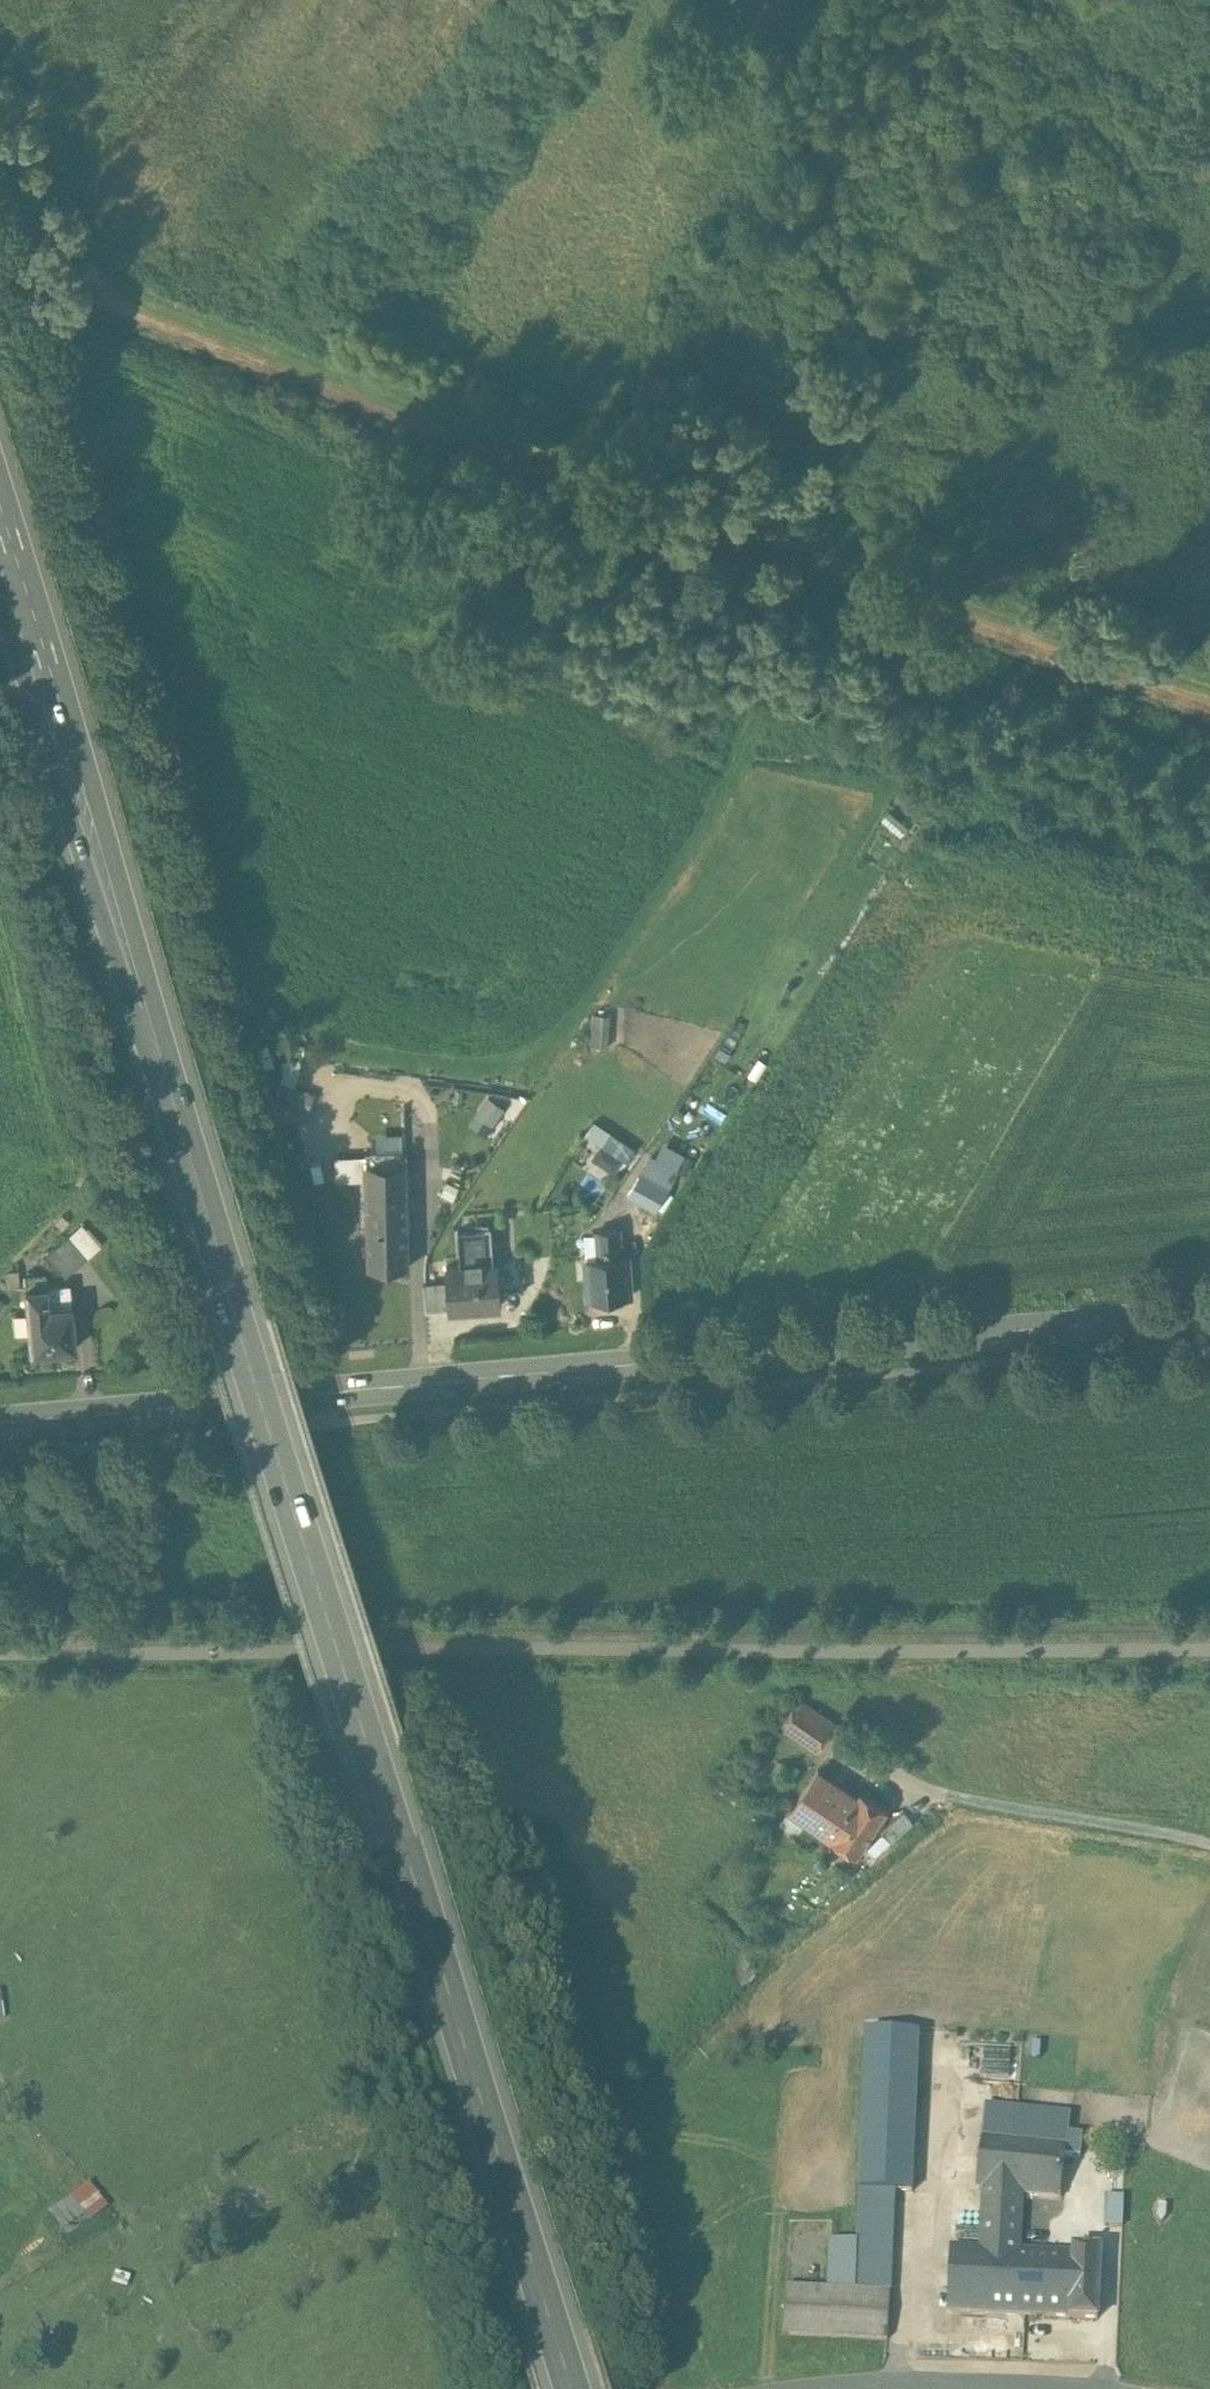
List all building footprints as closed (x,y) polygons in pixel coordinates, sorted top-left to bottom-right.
[(598,1013),(597,1043),(610,1043),(610,1013),(598,1013)] [(311,1093),(295,1087),(288,1105),(305,1111),(311,1093)] [(505,1109),(489,1098),(479,1112),(495,1123),(505,1109)] [(595,1121),(589,1133),(603,1141),(593,1158),(619,1173),(635,1143),(595,1121)] [(407,1152),(366,1152),(367,1169),(407,1168),(407,1152)] [(335,1156),(336,1180),(366,1179),(366,1155),(335,1156)] [(678,1174),(649,1158),(641,1173),(669,1188),(678,1174)] [(407,1168),(367,1169),(367,1200),(408,1199),(407,1168)] [(669,1188),(641,1173),(628,1195),(655,1210),(669,1188)] [(408,1199),(367,1200),(369,1268),(409,1267),(408,1199)] [(618,1221),(601,1222),(600,1228),(600,1231),(618,1230),(618,1221)] [(491,1227),(458,1229),(459,1245),(493,1243),(491,1227)] [(600,1231),(598,1232),(600,1259),(587,1260),(589,1299),(630,1296),(627,1257),(621,1258),(618,1230),(600,1231)] [(86,1258),(67,1236),(46,1255),(64,1277),(86,1258)] [(493,1243),(459,1245),(460,1265),(446,1266),(448,1282),(450,1308),(502,1304),(498,1263),(494,1263),(493,1243)] [(18,1271),(6,1272),(7,1286),(20,1285),(18,1271)] [(68,1283),(40,1286),(38,1274),(24,1276),(28,1309),(26,1309),(26,1312),(28,1332),(30,1351),(55,1349),(58,1353),(69,1352),(71,1347),(74,1347),(68,1283)] [(448,1282),(424,1284),(425,1311),(450,1310),(450,1308),(448,1282)] [(26,1312),(14,1313),(16,1333),(28,1332),(26,1312)] [(834,1722),(798,1698),(780,1724),(816,1748),(834,1722)] [(858,1796),(818,1769),(789,1812),(856,1856),(887,1810),(861,1792),(858,1796)] [(904,1811),(882,1830),(891,1841),(913,1822),(904,1811)] [(917,2085),(864,2083),(862,2143),(914,2145),(917,2085)] [(1071,2111),(985,2102),(981,2139),(982,2135),(1067,2145),(1071,2111)] [(1067,2145),(982,2135),(981,2139),(976,2188),(984,2188),(1022,2192),(1022,2193),(1061,2197),(1067,2145)] [(914,2145),(862,2143),(860,2187),(896,2188),(895,2189),(913,2190),(914,2145)] [(81,2182),(64,2197),(84,2220),(85,2222),(103,2207),(81,2182)] [(896,2188),(860,2187),(857,2238),(858,2238),(856,2288),(890,2291),(891,2291),(895,2189),(896,2188)] [(1022,2192),(984,2188),(981,2246),(1019,2248),(1022,2193),(1022,2192)] [(1123,2196),(1106,2195),(1104,2224),(1122,2224),(1123,2196)] [(64,2197),(43,2210),(62,2234),(84,2220),(64,2197)] [(857,2238),(830,2236),(828,2286),(856,2288),(858,2238),(857,2238)] [(981,2246),(953,2245),(950,2310),(1033,2314),(1036,2249),(1019,2248),(981,2246)] [(1073,2251),(1036,2249),(1033,2314),(1098,2317),(1101,2248),(1089,2247),(1090,2245),(1085,2245),(1085,2247),(1073,2247),(1073,2251)] [(828,2286),(786,2284),(783,2331),(887,2338),(891,2291),(890,2291),(856,2288),(828,2286)]
